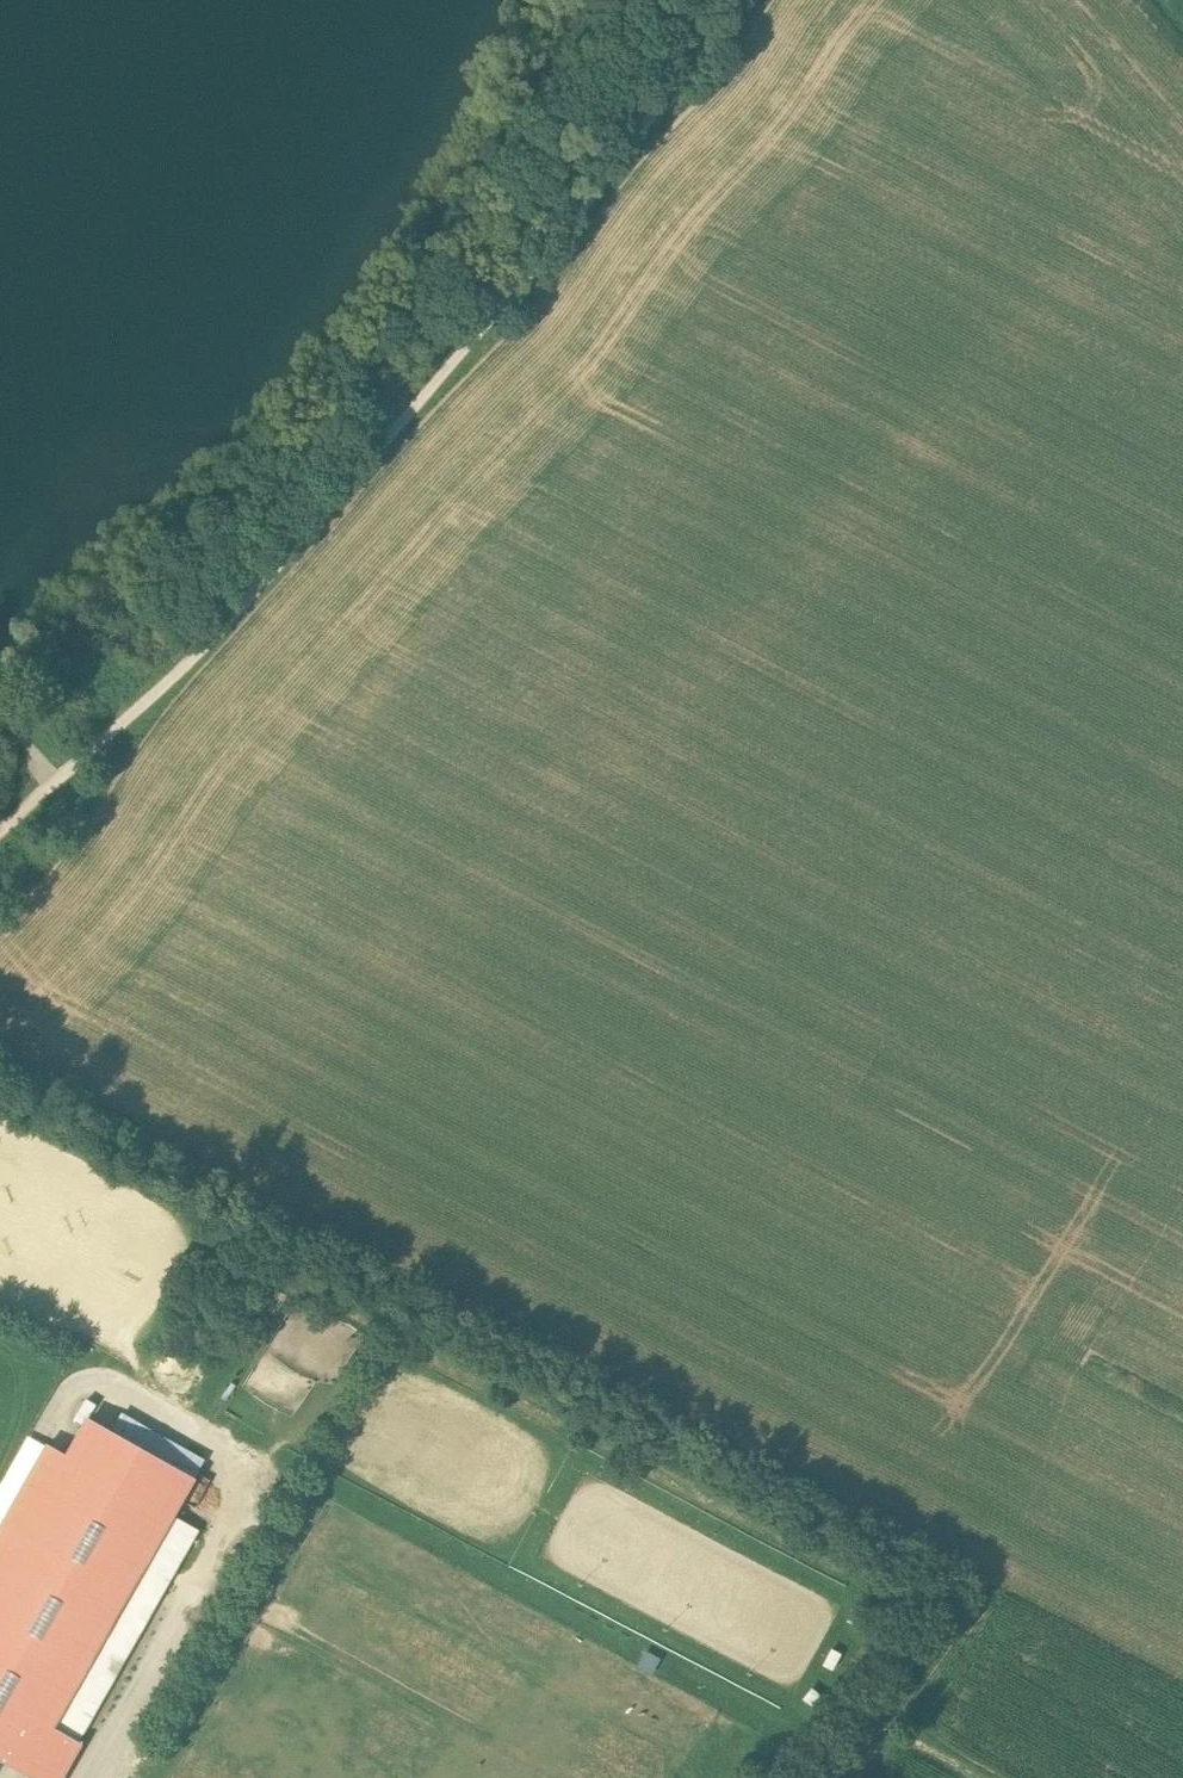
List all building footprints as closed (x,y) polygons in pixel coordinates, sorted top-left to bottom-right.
[(68,1457),(47,1445),(0,1528),(0,1759),(6,1762),(12,1751),(59,1777),(79,1743),(75,1741),(74,1741),(52,1728),(173,1517),(194,1479),(89,1420),(68,1457)] [(173,1517),(52,1728),(74,1741),(75,1741),(195,1530),(173,1517)]
